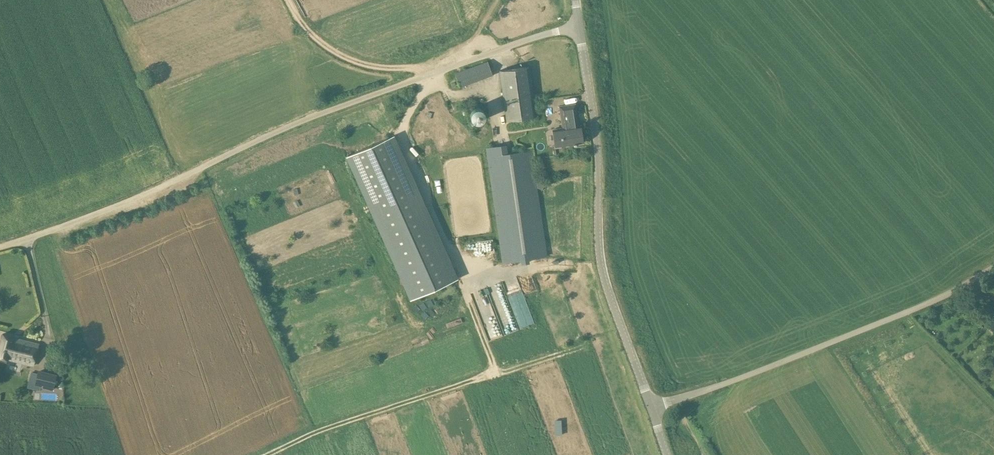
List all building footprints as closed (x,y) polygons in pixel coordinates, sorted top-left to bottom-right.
[(488,62),(455,73),(460,87),(492,75),(488,62)] [(529,67),(499,71),(507,121),(536,117),(529,67)] [(575,104),(559,106),(563,128),(553,130),(555,147),(583,143),(580,126),(578,126),(575,104)] [(387,138),(348,156),(412,298),(451,280),(387,138)] [(508,153),(507,145),(486,148),(489,174),(486,174),(486,178),(490,178),(502,263),(521,260),(521,263),(529,262),(529,259),(548,256),(532,150),(508,153)] [(505,281),(518,329),(533,324),(520,277),(505,281)] [(39,344),(14,338),(14,337),(2,334),(0,342),(0,357),(8,359),(33,365),(39,344)] [(35,385),(41,386),(53,389),(56,374),(39,369),(38,374),(35,385)]
